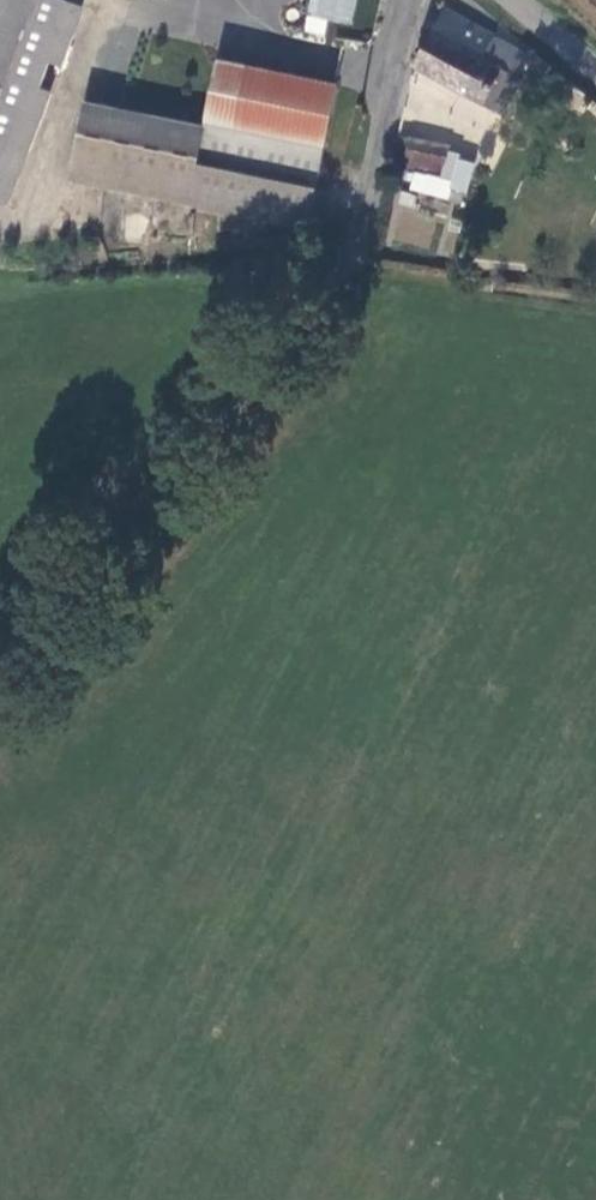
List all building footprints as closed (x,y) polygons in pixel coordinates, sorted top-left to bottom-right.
[(36,74),(33,72),(57,12),(26,0),(0,0),(0,165),(36,74)] [(139,0),(123,0),(121,6),(134,11),(139,0)] [(309,12),(299,9),(293,28),(309,34),(315,19),(335,26),(344,0),(312,0),(309,12)] [(506,92),(513,81),(496,71),(494,74),(478,66),(487,48),(489,44),(439,17),(407,72),(495,119),(510,94),(506,92)] [(113,117),(196,132),(210,70),(213,56),(128,41),(113,117)] [(513,81),(521,67),(487,48),(478,66),(494,74),(496,71),(513,81)] [(327,91),(210,70),(196,132),(195,138),(187,173),(306,194),(327,91)] [(195,138),(77,114),(65,175),(303,217),(306,194),(187,173),(195,138)] [(458,154),(400,138),(391,169),(449,185),(458,154)]
